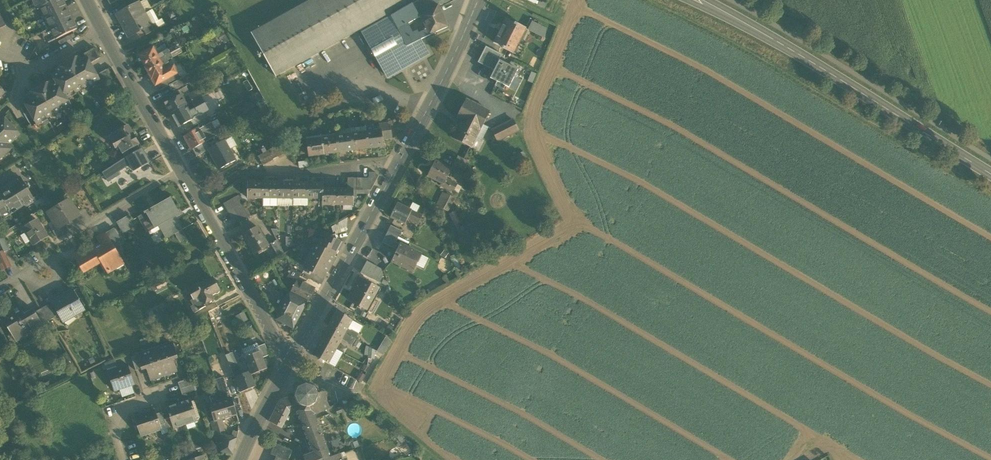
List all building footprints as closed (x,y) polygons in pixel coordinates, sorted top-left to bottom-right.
[(41,8),(41,7),(55,0),(33,0),(37,10),(41,8)] [(46,18),(67,8),(63,0),(55,0),(41,7),(41,8),(46,18)] [(360,30),(394,11),(407,4),(405,0),(310,0),(251,33),(276,77),(360,30)] [(391,16),(398,29),(404,25),(420,16),(438,5),(438,6),(444,3),(443,0),(418,0),(413,3),(408,6),(395,13),(391,16)] [(444,3),(438,6),(439,8),(455,0),(449,0),(444,3)] [(121,20),(124,25),(145,14),(139,3),(138,2),(131,7),(117,14),(120,21),(121,20)] [(407,4),(394,11),(395,13),(408,6),(407,4)] [(427,29),(429,35),(448,26),(439,8),(438,6),(438,5),(420,16),(427,29)] [(46,18),(51,28),(72,18),(67,8),(46,18)] [(391,16),(395,13),(394,11),(360,30),(361,32),(391,16)] [(151,25),(145,14),(124,25),(126,30),(125,30),(129,37),(143,29),(151,25)] [(402,37),(398,29),(391,16),(361,32),(385,75),(400,67),(400,68),(407,65),(406,63),(428,51),(421,39),(406,46),(402,37)] [(77,29),(72,18),(51,28),(56,39),(77,29)] [(502,48),(512,54),(513,52),(510,51),(519,34),(521,35),(525,28),(515,22),(515,24),(507,19),(495,43),(503,47),(502,48)] [(143,29),(146,35),(158,28),(155,22),(151,25),(143,29)] [(528,30),(543,38),(544,29),(532,22),(528,30)] [(408,34),(404,25),(398,29),(402,37),(408,34)] [(408,34),(402,37),(406,46),(421,39),(429,35),(427,29),(418,33),(417,30),(408,34)] [(513,52),(521,35),(519,34),(510,51),(513,52)] [(477,62),(488,68),(491,63),(496,66),(499,60),(502,54),(486,46),(477,62)] [(174,47),(157,55),(159,59),(176,50),(174,47)] [(86,57),(90,63),(100,58),(94,48),(84,54),(86,57)] [(145,67),(159,59),(157,55),(153,48),(139,55),(145,67)] [(176,50),(159,59),(163,66),(169,62),(168,60),(178,55),(176,50)] [(400,67),(385,75),(387,79),(430,55),(428,51),(406,63),(407,65),(400,68),(400,67)] [(24,101),(37,123),(43,120),(41,117),(45,115),(46,118),(52,115),(50,112),(53,110),(54,113),(60,110),(59,107),(62,105),(64,108),(70,104),(66,97),(71,94),(70,91),(73,89),(75,92),(81,89),(79,86),(81,85),(83,88),(89,84),(87,81),(91,79),(93,82),(98,79),(99,79),(96,75),(90,63),(86,57),(81,60),(79,57),(73,60),(74,63),(68,66),(67,63),(57,69),(59,73),(53,76),(57,83),(52,86),(50,82),(40,88),(41,91),(35,94),(34,91),(28,95),(30,98),(24,101)] [(152,78),(166,71),(165,70),(163,66),(159,59),(145,67),(152,78)] [(494,70),(490,78),(497,81),(495,85),(504,89),(505,86),(509,87),(514,77),(518,70),(499,60),(496,66),(494,70)] [(174,66),(165,70),(166,71),(152,78),(156,85),(171,76),(178,73),(174,66)] [(98,79),(101,85),(112,79),(106,69),(96,75),(99,79),(98,79)] [(531,72),(527,81),(533,83),(536,74),(531,72)] [(159,91),(169,85),(175,82),(171,76),(156,85),(159,91)] [(514,77),(509,87),(516,91),(521,80),(514,77)] [(182,78),(175,82),(169,85),(174,94),(179,92),(181,95),(179,91),(186,87),(187,86),(182,78)] [(191,95),(186,87),(179,91),(181,95),(183,99),(191,95)] [(191,95),(183,99),(186,105),(192,102),(201,97),(198,91),(191,95)] [(171,113),(186,105),(183,99),(181,95),(179,92),(174,94),(172,95),(163,99),(171,113)] [(192,102),(195,108),(199,115),(205,111),(208,109),(201,97),(192,102)] [(480,129),(481,129),(490,112),(466,100),(457,117),(463,120),(480,129)] [(171,113),(178,126),(183,123),(184,124),(190,121),(194,118),(190,111),(186,105),(171,113)] [(199,115),(195,108),(190,111),(194,118),(199,115)] [(190,121),(193,126),(197,124),(208,118),(205,111),(199,115),(194,118),(190,121)] [(13,147),(10,144),(20,134),(2,116),(0,118),(0,159),(13,147)] [(209,120),(208,118),(197,124),(200,128),(200,129),(211,123),(209,120)] [(218,119),(211,123),(217,134),(224,130),(218,119)] [(454,139),(470,147),(480,129),(463,120),(457,132),(454,137),(455,137),(454,139)] [(492,130),(497,141),(518,130),(513,120),(492,130)] [(211,123),(200,129),(207,141),(217,134),(211,123)] [(380,125),(381,130),(383,138),(391,137),(389,123),(380,125)] [(120,149),(123,154),(138,145),(139,145),(133,133),(132,134),(128,127),(110,136),(113,141),(112,141),(117,150),(120,149)] [(206,141),(207,141),(200,129),(200,128),(184,137),(191,150),(193,149),(206,141)] [(384,146),(383,138),(381,130),(366,132),(369,148),(384,146)] [(354,150),(369,148),(366,132),(351,134),(354,150)] [(339,152),(354,150),(351,134),(337,136),(339,152)] [(324,154),(339,152),(337,136),(322,138),(324,154)] [(309,156),(324,154),(322,138),(307,140),(309,156)] [(193,149),(197,156),(209,149),(210,148),(206,141),(193,149)] [(209,149),(220,169),(235,161),(224,141),(210,148),(209,149)] [(284,142),(278,145),(283,154),(289,151),(284,142)] [(140,149),(138,145),(123,154),(125,158),(126,157),(140,149)] [(278,157),(283,154),(278,145),(273,148),(278,157)] [(273,160),(278,157),(273,148),(271,149),(268,151),(273,160)] [(140,149),(126,157),(130,164),(134,171),(149,163),(141,149),(140,149)] [(28,156),(32,163),(39,159),(38,157),(42,155),(39,150),(28,156)] [(268,163),(273,160),(268,151),(263,153),(268,163)] [(263,166),(268,163),(263,153),(258,156),(263,166)] [(454,163),(465,169),(469,162),(458,156),(454,163)] [(118,171),(130,164),(126,157),(125,158),(114,165),(118,171)] [(427,176),(441,183),(444,185),(447,179),(452,169),(435,161),(427,176)] [(105,170),(111,180),(120,175),(118,171),(114,165),(105,170)] [(369,173),(369,178),(369,190),(371,190),(379,175),(375,173),(369,173)] [(13,208),(17,209),(33,199),(20,178),(0,190),(0,216),(13,208)] [(357,190),(357,178),(348,178),(348,189),(353,189),(353,197),(357,197),(357,190)] [(457,185),(447,179),(444,185),(441,183),(440,185),(454,192),(457,185)] [(248,198),(263,198),(263,182),(248,182),(248,198)] [(263,182),(263,198),(277,198),(278,198),(278,182),(263,182)] [(278,182),(278,198),(292,198),(293,198),(293,182),(278,182)] [(293,182),(293,198),(308,198),(308,182),(293,182)] [(308,198),(323,199),(323,188),(323,183),(308,182),(308,198)] [(323,205),(338,205),(338,189),(323,188),(323,199),(323,205)] [(338,205),(343,205),(352,205),(353,205),(353,197),(353,189),(348,189),(338,189),(338,205)] [(436,206),(447,212),(454,198),(443,192),(436,206)] [(223,203),(226,209),(242,200),(239,195),(223,203)] [(146,212),(146,213),(172,199),(171,198),(146,212)] [(154,227),(159,224),(170,218),(174,216),(180,213),(172,199),(146,213),(146,212),(140,216),(142,221),(141,222),(146,231),(154,227)] [(226,209),(229,214),(245,206),(242,200),(226,209)] [(60,226),(61,227),(63,225),(76,217),(73,212),(76,210),(72,203),(68,205),(66,202),(48,213),(53,221),(56,219),(60,226)] [(405,225),(407,219),(412,210),(397,203),(390,218),(405,225)] [(229,214),(232,220),(248,211),(245,206),(229,214)] [(423,216),(412,210),(407,219),(419,224),(423,216)] [(251,216),(248,211),(232,220),(235,225),(251,216)] [(450,214),(455,225),(460,222),(455,212),(450,214)] [(117,223),(123,233),(134,226),(128,216),(117,223)] [(332,226),(335,234),(346,231),(347,217),(337,223),(332,226)] [(173,222),(170,218),(159,224),(167,238),(176,233),(181,230),(176,220),(173,222)] [(23,228),(34,245),(48,236),(37,219),(23,228)] [(52,231),(56,237),(67,230),(63,225),(61,227),(60,226),(57,228),(52,231)] [(244,235),(254,254),(268,246),(258,227),(244,235)] [(390,227),(388,232),(399,237),(401,232),(390,227)] [(109,240),(112,244),(121,240),(114,229),(105,234),(109,240)] [(176,233),(181,242),(186,239),(181,230),(176,233)] [(396,243),(399,237),(388,232),(382,243),(393,248),(396,243)] [(5,252),(10,249),(3,234),(0,235),(0,243),(5,252)] [(317,245),(335,255),(337,250),(338,250),(342,243),(337,240),(335,234),(328,236),(325,242),(321,240),(318,246),(317,245)] [(107,270),(108,272),(116,267),(115,265),(122,261),(112,244),(109,240),(96,248),(93,244),(74,255),(84,272),(85,271),(85,270),(102,260),(108,270),(107,270)] [(271,243),(279,257),(283,254),(285,253),(277,240),(271,243)] [(400,244),(400,245),(397,250),(392,261),(413,271),(418,262),(415,261),(418,254),(421,255),(421,254),(419,253),(400,244)] [(313,250),(309,256),(330,267),(334,261),(332,260),(333,257),(335,255),(317,245),(314,250),(313,250)] [(329,270),(330,267),(309,256),(306,262),(308,263),(305,268),(322,278),(326,271),(327,269),(329,270)] [(0,259),(4,268),(10,265),(5,257),(0,259)] [(360,273),(371,279),(378,267),(367,261),(360,273)] [(371,279),(379,283),(383,275),(381,269),(378,267),(371,279)] [(297,280),(298,280),(301,273),(292,268),(288,276),(297,280)] [(284,283),(293,287),(297,280),(288,276),(284,283)] [(212,295),(215,293),(217,293),(220,291),(219,288),(217,287),(212,278),(189,291),(193,299),(191,300),(197,311),(206,306),(204,304),(214,298),(212,295)] [(348,300),(366,310),(378,288),(360,278),(348,300)] [(293,287),(290,292),(307,301),(314,289),(298,280),(297,280),(293,287)] [(52,302),(62,319),(73,312),(75,315),(84,309),(73,290),(72,291),(73,292),(64,297),(63,296),(52,302)] [(290,292),(284,305),(301,314),(307,301),(290,292)] [(15,332),(19,339),(27,334),(27,335),(34,331),(33,329),(41,324),(43,326),(44,326),(35,312),(34,309),(25,314),(19,303),(7,310),(8,312),(1,316),(12,334),(15,332)] [(48,305),(42,308),(49,320),(55,317),(48,305)] [(153,310),(160,323),(169,318),(163,305),(153,310)] [(293,328),(301,314),(284,305),(276,320),(293,328)] [(224,318),(221,312),(218,306),(208,311),(211,318),(213,324),(224,318)] [(48,321),(49,320),(42,308),(41,309),(48,321)] [(49,323),(48,321),(41,309),(35,312),(44,326),(49,323)] [(333,319),(330,326),(345,333),(348,328),(352,320),(348,318),(348,317),(343,314),(342,315),(336,311),(332,318),(333,319)] [(73,312),(62,319),(63,321),(75,315),(73,312)] [(352,320),(348,328),(358,333),(362,326),(352,320)] [(330,326),(322,341),(334,348),(340,337),(342,339),(345,333),(330,326)] [(348,328),(345,333),(355,339),(358,334),(358,333),(348,328)] [(15,332),(12,334),(16,342),(27,335),(27,334),(19,339),(15,332)] [(353,344),(355,339),(345,333),(342,339),(353,344)] [(140,340),(142,344),(149,341),(147,336),(140,340)] [(384,354),(392,340),(386,337),(379,351),(384,354)] [(336,349),(334,348),(322,341),(314,354),(319,357),(319,358),(328,363),(336,349)] [(172,343),(155,349),(164,375),(176,371),(172,359),(177,357),(172,343)] [(242,350),(246,360),(251,358),(250,355),(260,351),(258,346),(257,344),(242,350)] [(260,351),(263,357),(269,355),(265,344),(258,346),(260,351)] [(368,359),(374,359),(375,350),(366,346),(366,351),(369,351),(368,359)] [(151,379),(164,375),(155,349),(138,355),(143,368),(143,369),(147,367),(151,379)] [(263,357),(260,351),(250,355),(251,358),(246,360),(250,371),(252,375),(267,368),(263,357)] [(131,357),(136,370),(143,368),(138,355),(131,357)] [(108,371),(115,391),(134,385),(128,364),(108,371)] [(231,369),(234,377),(241,375),(237,366),(235,368),(231,369)] [(256,386),(252,375),(250,371),(241,375),(234,377),(240,392),(256,386)] [(178,382),(180,389),(193,385),(191,378),(178,382)] [(215,379),(222,401),(210,404),(214,420),(215,421),(221,419),(228,417),(237,414),(232,398),(231,398),(228,388),(226,388),(223,379),(219,380),(219,378),(215,379)] [(293,393),(293,397),(294,401),(296,404),(300,407),(304,409),(308,409),(311,408),(314,407),(316,405),(318,403),(319,399),(320,397),(320,393),(319,389),(316,386),(313,383),(309,382),(305,382),(301,383),(297,385),(295,389),(293,393)] [(195,390),(193,385),(180,389),(182,395),(195,390)] [(293,397),(284,399),(282,400),(279,403),(275,409),(287,415),(289,410),(297,412),(300,420),(314,414),(312,410),(311,408),(308,409),(304,409),(300,407),(296,404),(294,401),(293,397)] [(327,402),(320,397),(319,399),(318,403),(316,405),(317,407),(320,411),(330,407),(327,402)] [(182,401),(178,402),(186,424),(198,420),(191,399),(182,402),(182,401)] [(174,428),(186,424),(178,402),(175,403),(175,404),(166,407),(170,417),(173,428),(174,428)] [(314,407),(311,408),(312,410),(314,414),(318,412),(320,411),(317,407),(316,405),(314,407)] [(280,427),(287,415),(275,409),(269,422),(280,427)] [(135,417),(140,433),(147,430),(148,433),(161,428),(160,425),(156,414),(155,410),(135,417)] [(170,417),(164,419),(162,412),(156,414),(160,425),(166,424),(168,432),(175,430),(174,428),(173,428),(170,417)] [(314,414),(300,420),(312,452),(303,455),(305,459),(342,459),(340,454),(331,457),(314,414)] [(218,449),(221,449),(225,435),(226,435),(221,419),(215,421),(214,420),(210,422),(218,449)] [(221,452),(233,455),(237,438),(226,435),(225,435),(221,449),(221,452)] [(276,456),(277,456),(288,459),(292,451),(285,447),(275,443),(271,454),(276,456)]
